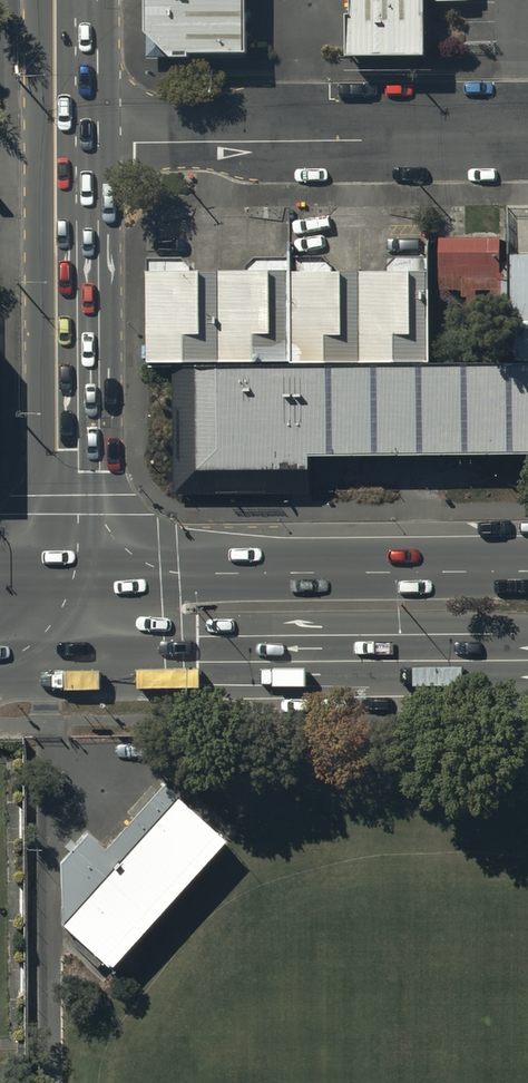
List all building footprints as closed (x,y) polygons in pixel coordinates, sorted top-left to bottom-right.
[(142,44),(165,65),(240,65),(240,0),(141,0),(142,44)] [(340,65),(422,65),(421,0),(339,0),(340,65)] [(499,248),(435,248),(435,324),(499,324),(499,248)] [(508,371),(527,371),(527,264),(507,265),(508,371)] [(422,281),(286,283),(287,372),(423,370),(422,281)] [(279,282),(143,284),(143,373),(280,371),(279,282)] [(167,382),(169,506),(303,504),(303,467),(527,464),(527,377),(167,382)] [(61,868),(63,930),(110,974),(226,850),(215,840),(216,833),(168,788),(105,856),(87,839),(61,868)]
